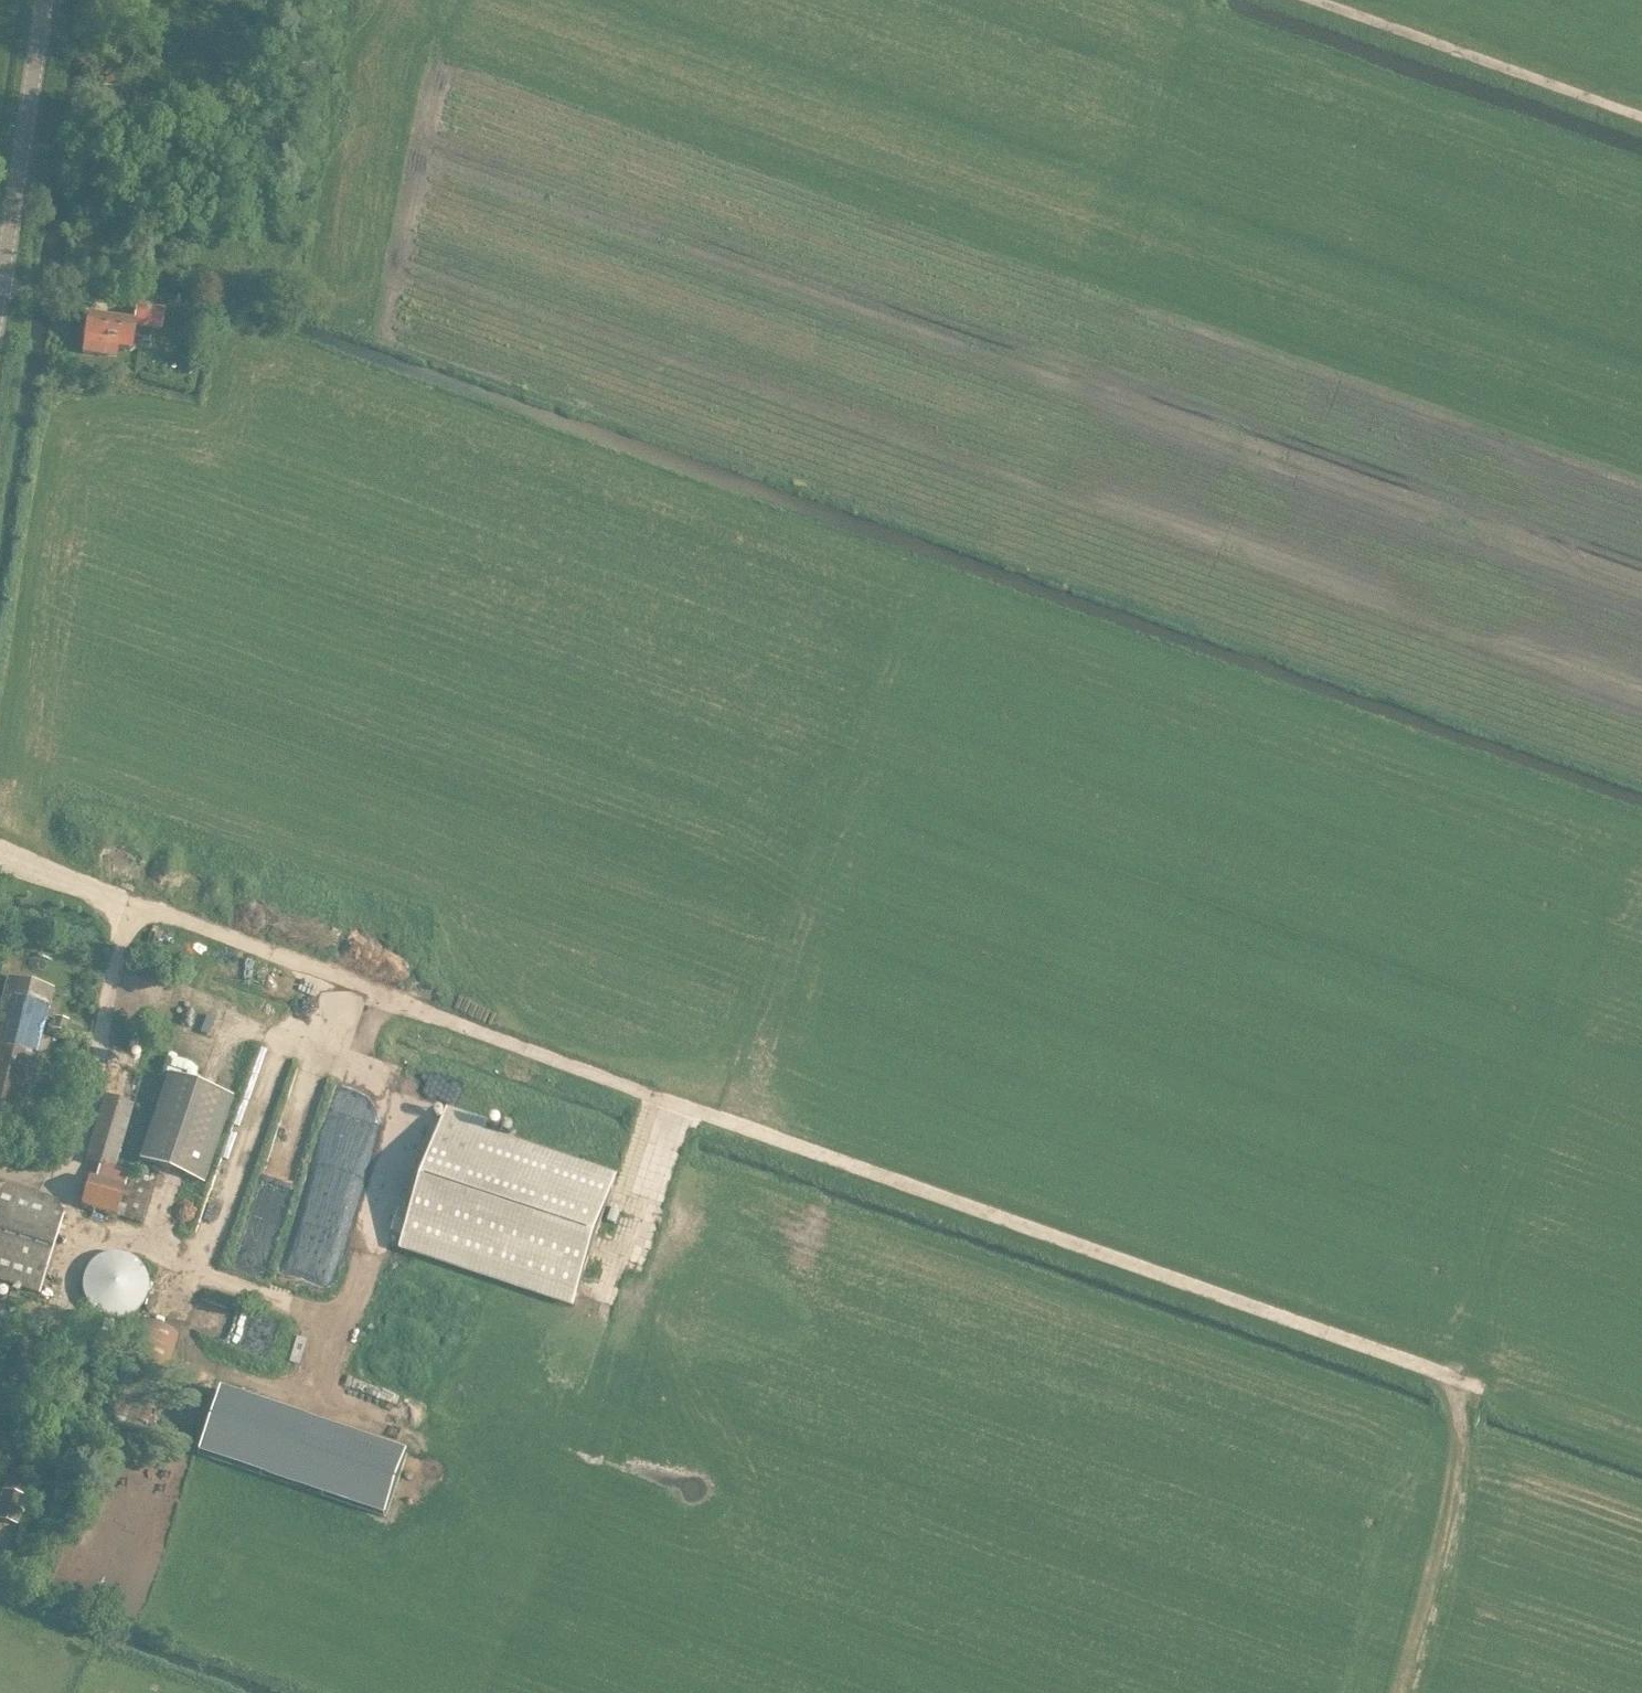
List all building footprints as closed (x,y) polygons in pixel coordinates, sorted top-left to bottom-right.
[(162,326),(165,307),(137,303),(135,317),(89,311),(84,338),(85,338),(83,350),(116,356),(118,343),(133,345),(136,323),(162,326)] [(19,1119),(36,1053),(51,987),(7,976),(0,1005),(0,1114),(19,1119)] [(143,1159),(204,1179),(233,1094),(172,1073),(143,1159)] [(81,1203),(143,1221),(154,1183),(128,1175),(128,1172),(115,1168),(134,1103),(104,1093),(85,1158),(102,1164),(99,1177),(89,1174),(81,1203)] [(400,1249),(573,1307),(617,1174),(484,1129),(487,1120),(448,1107),(400,1249)] [(37,1291),(64,1201),(0,1182),(0,1279),(37,1291)] [(150,1283),(150,1282),(149,1274),(146,1267),(142,1260),(138,1255),(131,1250),(126,1248),(119,1246),(112,1245),(106,1246),(99,1248),(92,1252),(86,1257),(82,1262),(78,1268),(76,1275),(76,1282),(76,1290),(78,1297),(83,1304),(86,1309),(93,1314),(99,1317),(110,1319),(118,1319),(125,1317),(132,1314),(139,1309),(143,1303),(147,1297),(149,1290),(150,1283)] [(24,1380),(23,1386),(44,1393),(56,1350),(23,1340),(10,1376),(24,1380)] [(218,1390),(132,1362),(112,1426),(198,1453),(218,1390)] [(17,1521),(24,1494),(3,1488),(0,1499),(0,1517),(17,1521)]
